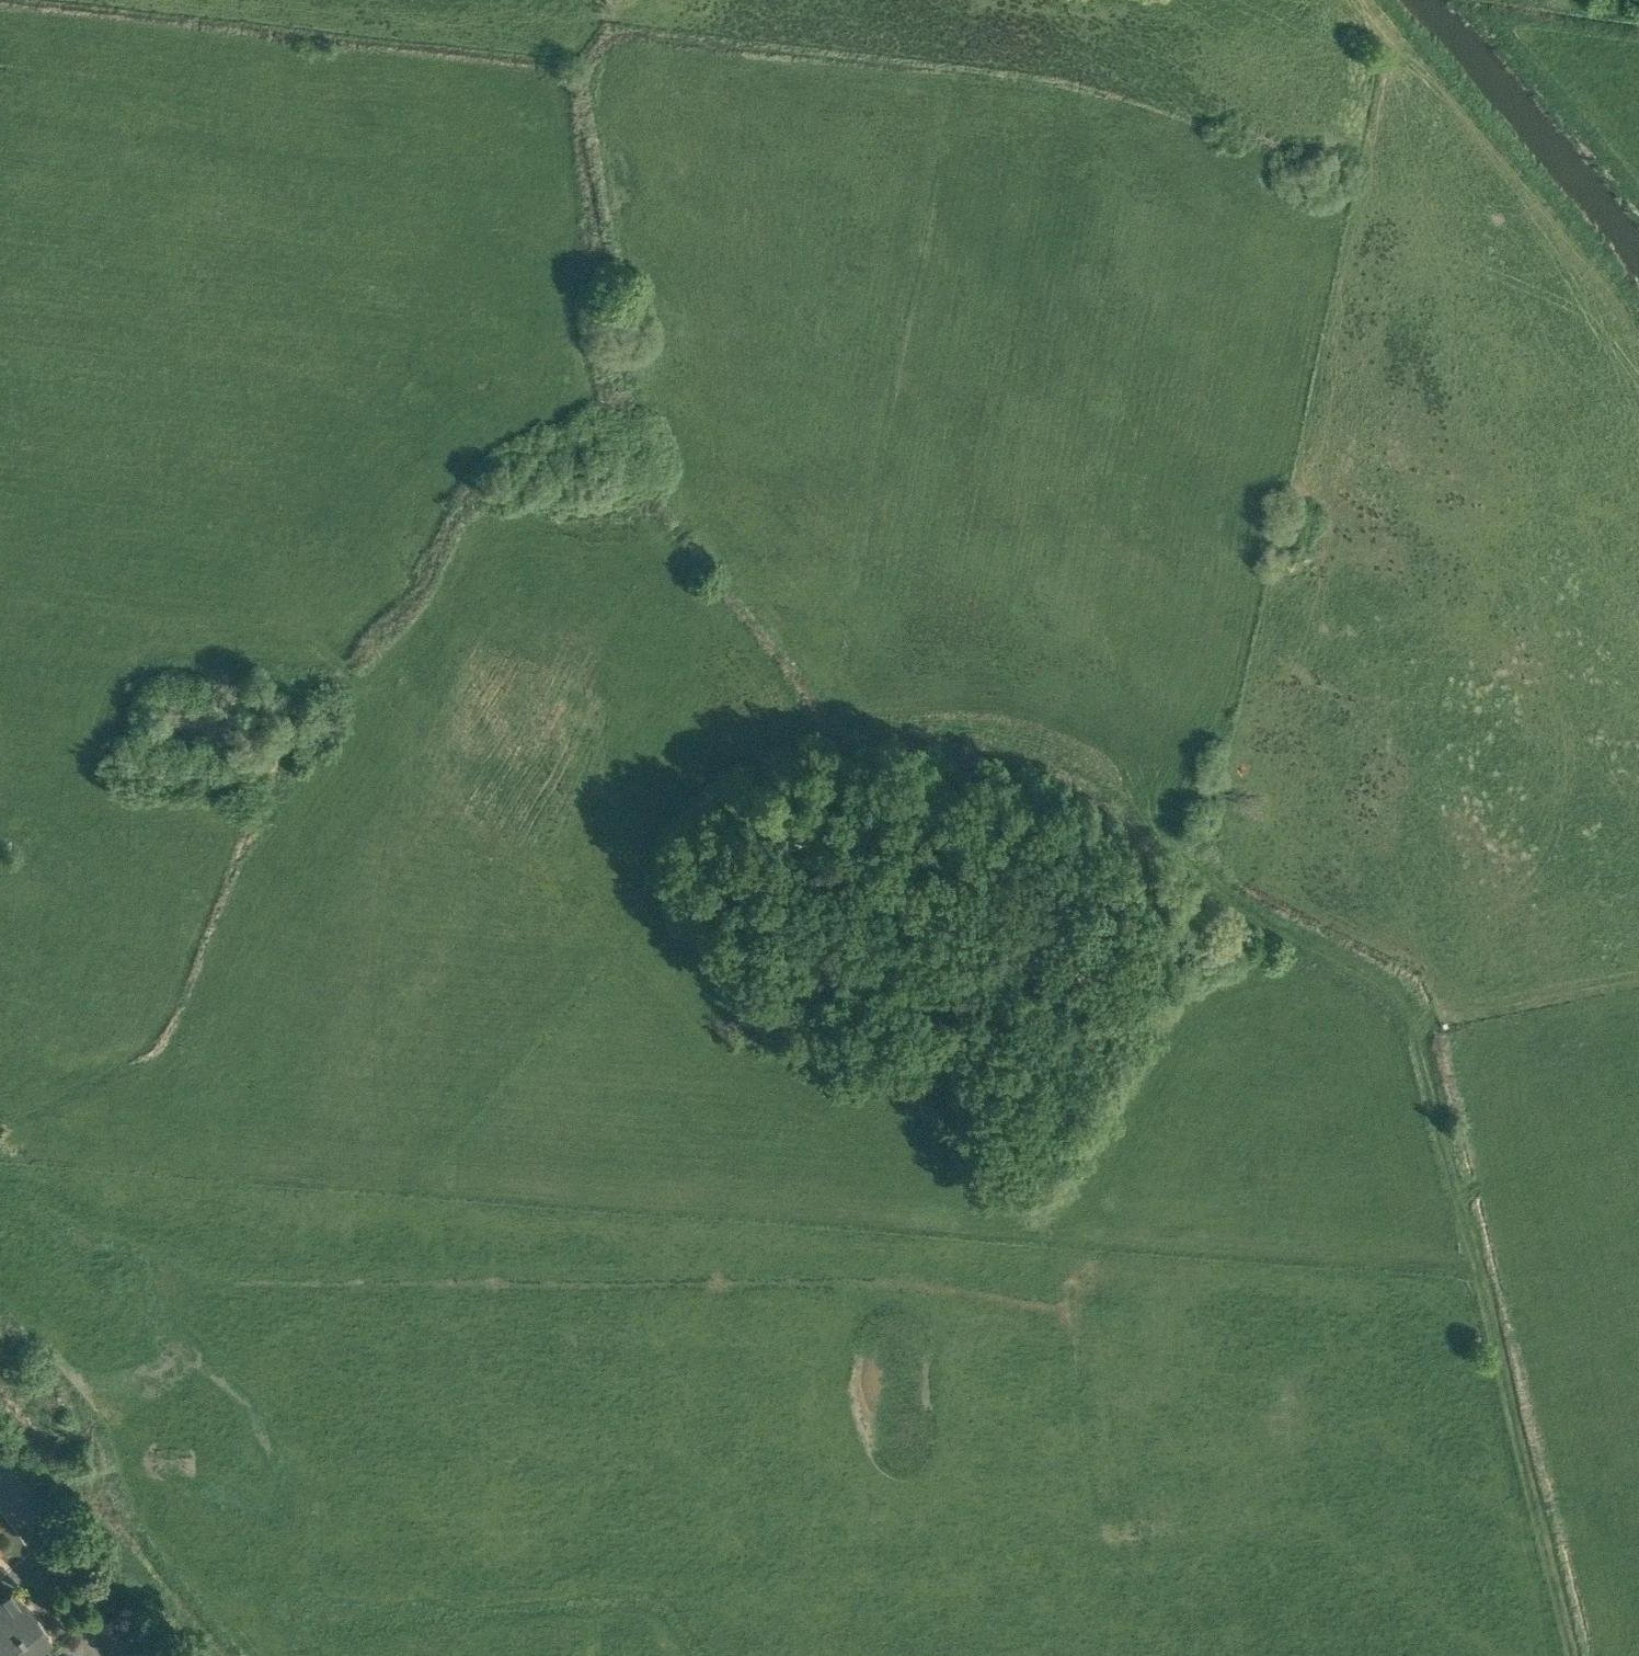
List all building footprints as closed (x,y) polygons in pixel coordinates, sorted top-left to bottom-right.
[(10,1597),(0,1585),(0,1605),(10,1597)] [(3,1646),(11,1640),(24,1655),(35,1655),(53,1642),(25,1608),(28,1605),(17,1592),(0,1606),(0,1643),(3,1646)]
